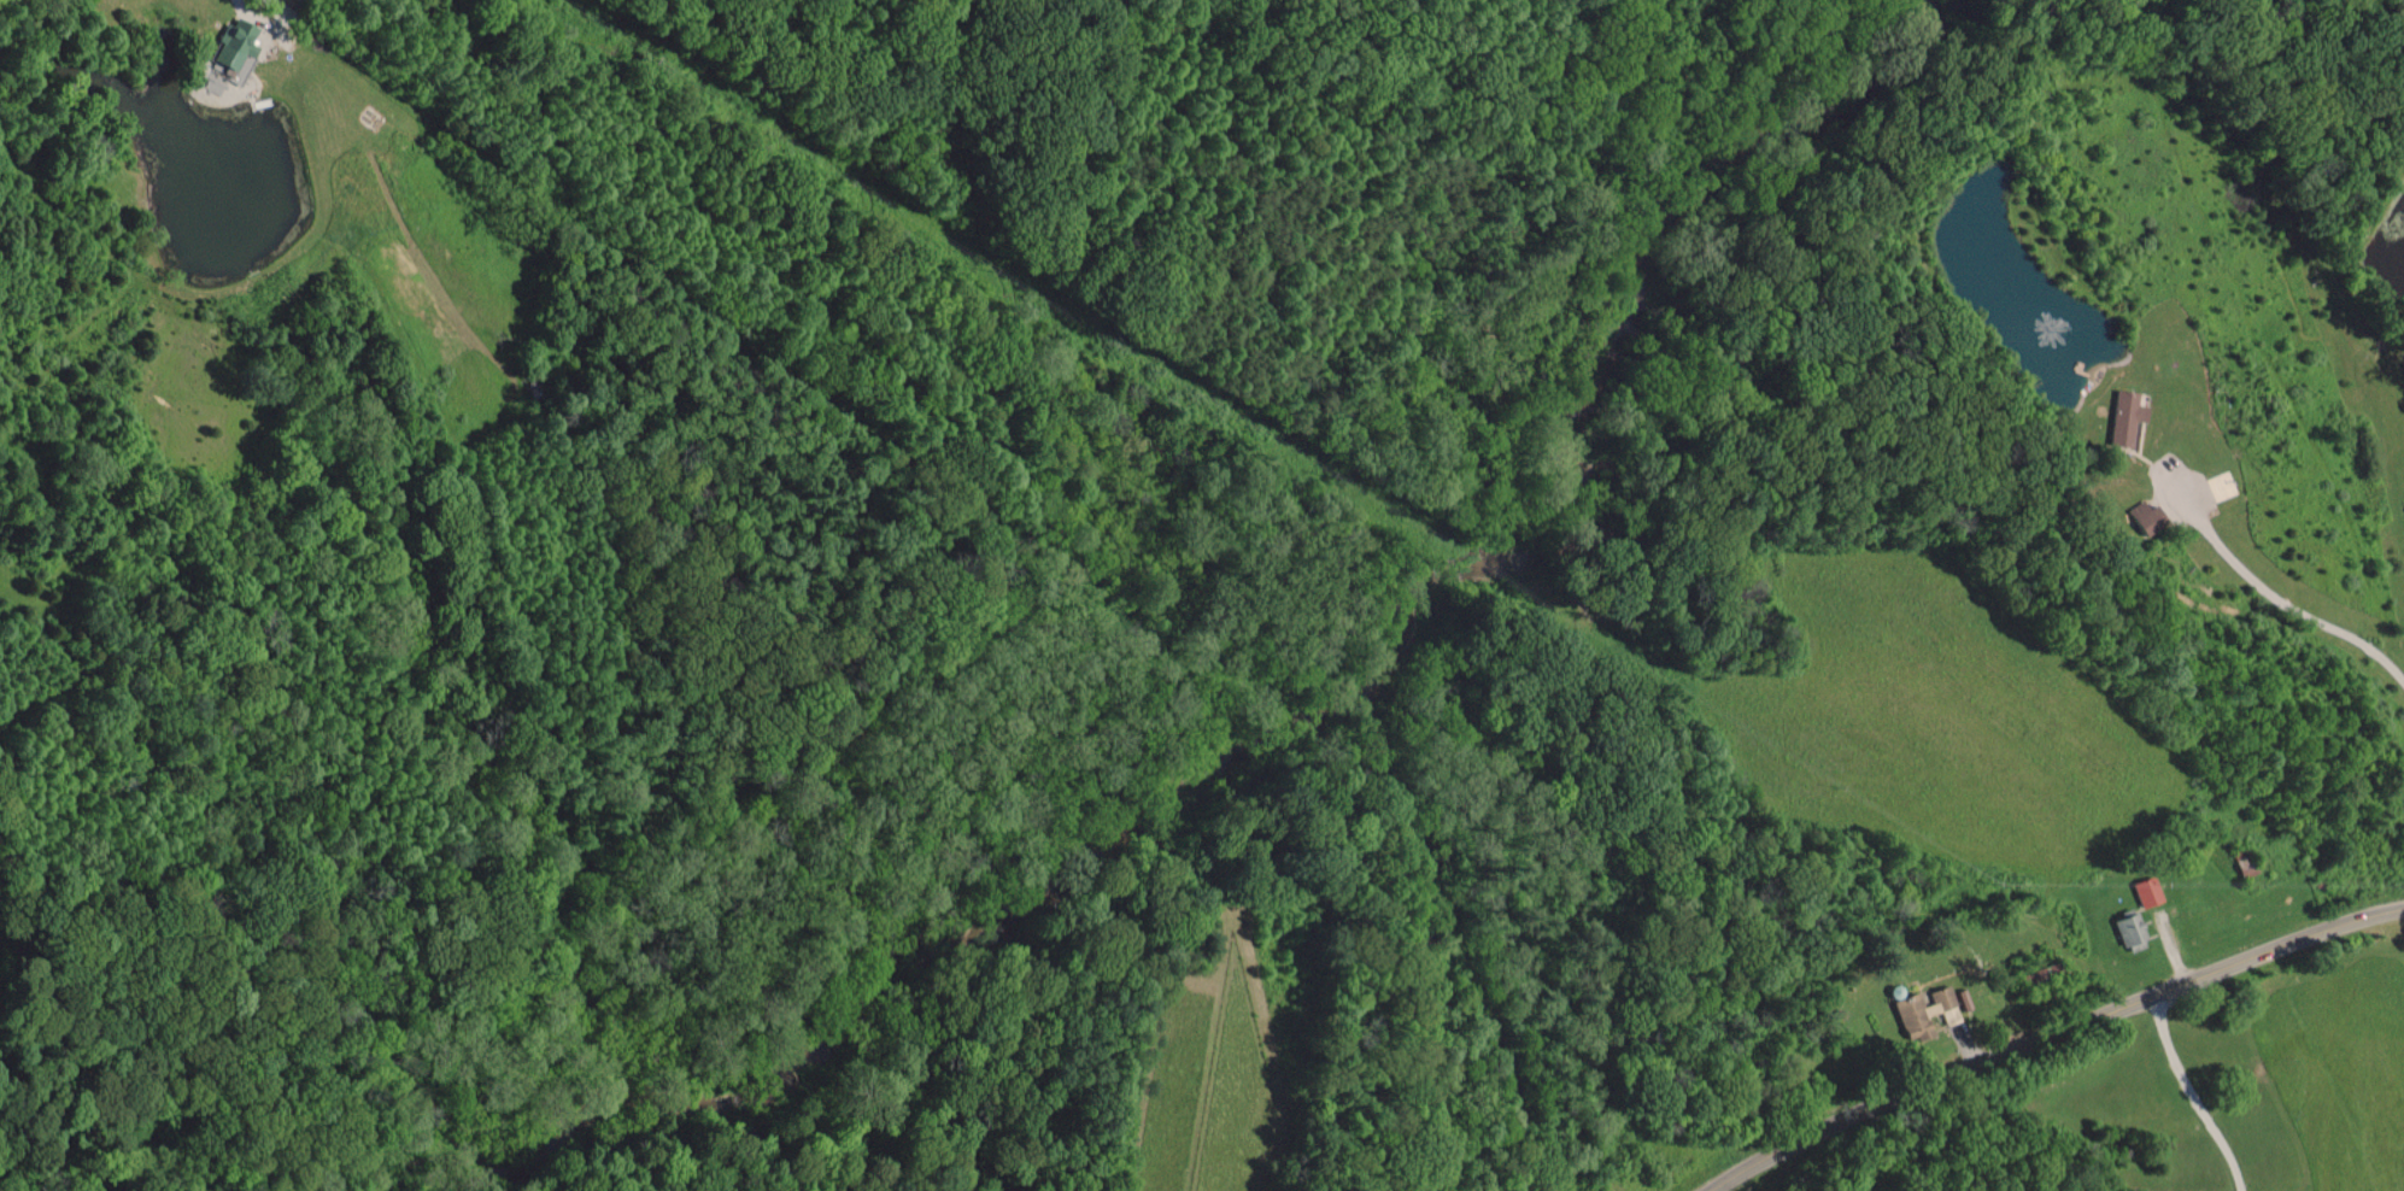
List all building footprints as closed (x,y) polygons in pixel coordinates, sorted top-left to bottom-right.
[(260,38),(252,34),(255,29),(229,16),(204,65),(208,67),(199,85),(214,93),(217,87),(232,94),(260,38)] [(2129,447),(2131,421),(2142,422),(2143,406),(2131,406),(2132,392),(2111,391),(2107,445),(2129,447)] [(2152,502),(2145,506),(2140,498),(2124,509),(2140,535),(2164,520),(2152,502)] [(2138,907),(2160,899),(2151,873),(2129,881),(2138,907)] [(2111,917),(2122,951),(2143,944),(2131,910),(2111,917)] [(1891,998),(1902,1040),(1929,1033),(1923,1014),(1939,1010),(1943,1024),(1958,1020),(1948,983),(1926,989),(1929,1001),(1918,1004),(1915,991),(1891,998)]
